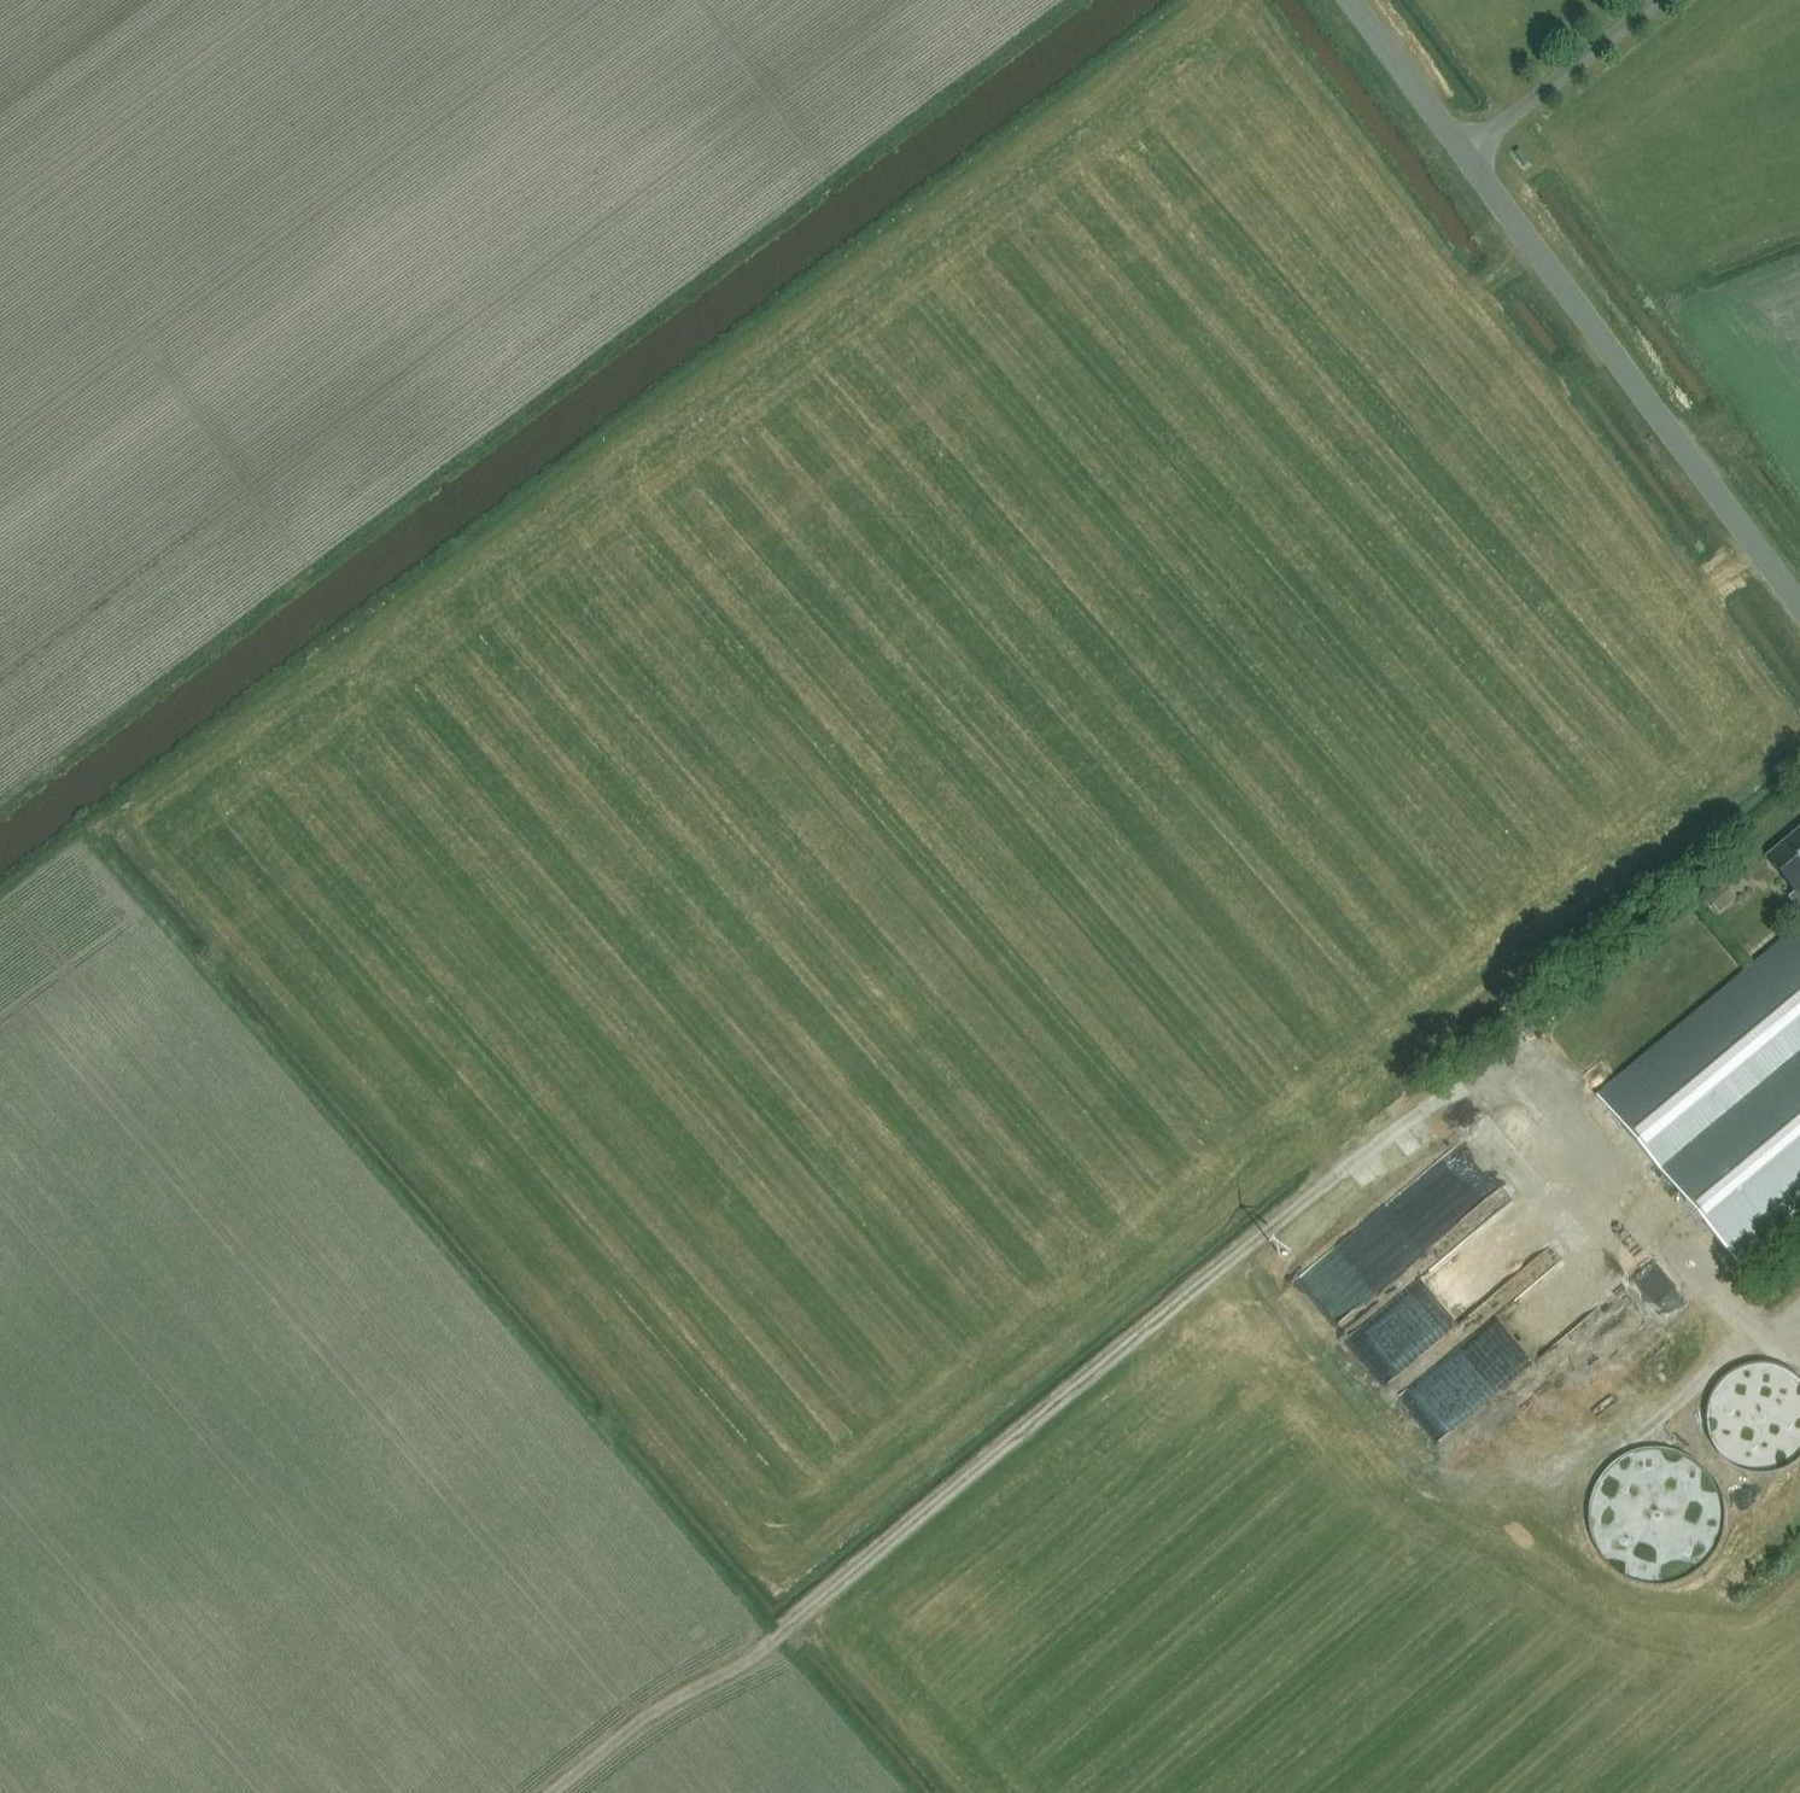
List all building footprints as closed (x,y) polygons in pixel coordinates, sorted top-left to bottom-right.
[(1764,858),(1793,892),(1787,897),(1799,912),(1799,826),(1764,858)] [(1738,899),(1723,882),(1705,898),(1720,915),(1738,899)] [(1599,1098),(1741,1267),(1799,1217),(1799,929),(1599,1098)] [(1495,1209),(1513,1195),(1505,1185),(1487,1199),(1495,1209)] [(1327,1336),(1351,1311),(1308,1271),(1284,1296),(1327,1336)] [(1385,1379),(1440,1339),(1432,1329),(1449,1317),(1431,1294),(1413,1308),(1406,1299),(1411,1295),(1407,1290),(1350,1333),(1385,1379)] [(1767,1399),(1773,1368),(1744,1363),(1726,1448),(1787,1460),(1797,1409),(1782,1406),(1782,1402),(1767,1399)] [(1431,1417),(1443,1432),(1489,1393),(1484,1387),(1473,1396),(1466,1387),(1431,1417)]
